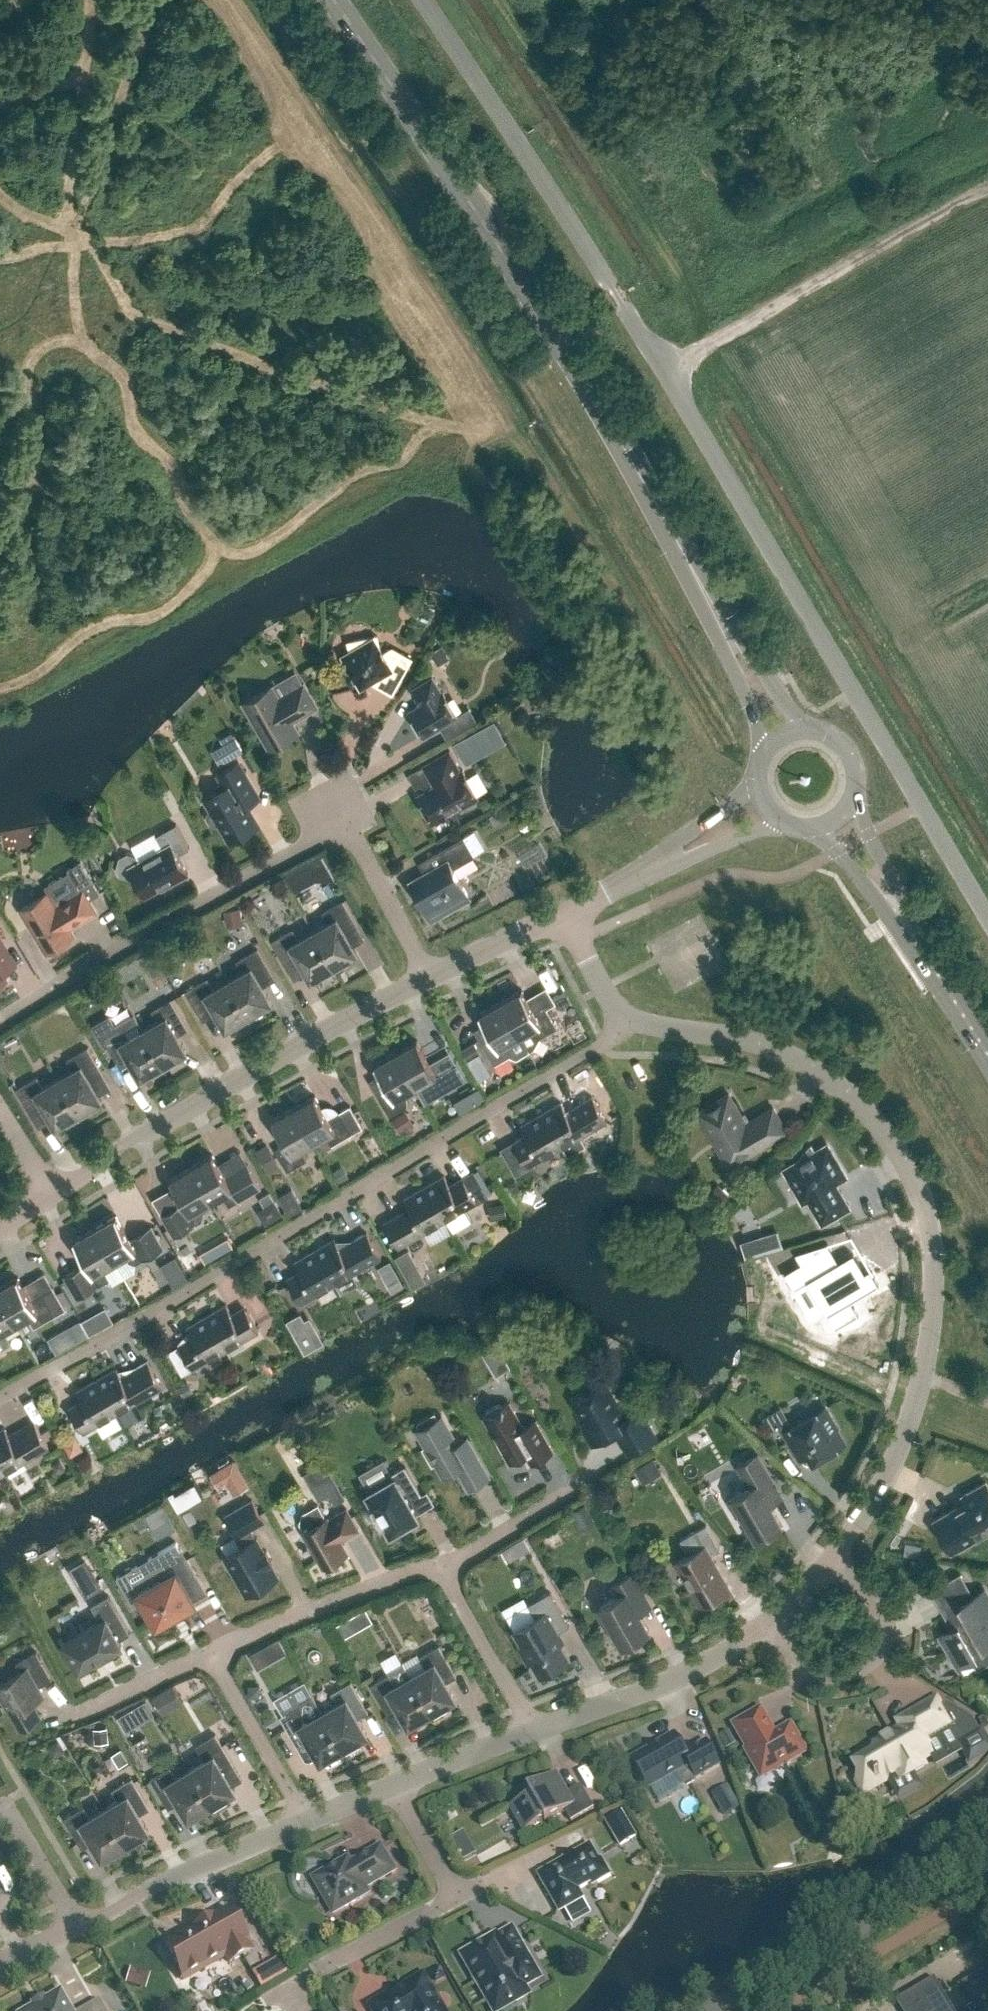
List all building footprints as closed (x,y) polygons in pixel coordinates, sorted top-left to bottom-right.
[(377,635),(348,641),(350,649),(342,654),(346,662),(345,662),(355,681),(356,680),(361,688),(371,681),(393,693),(412,658),(392,647),(384,652),(379,645),(377,635)] [(438,664),(449,658),(441,646),(431,652),(438,664)] [(433,677),(412,689),(421,705),(410,712),(424,735),(457,715),(443,692),(442,693),(433,677)] [(279,698),(272,686),(244,703),(270,748),(298,731),(292,720),(317,706),(304,684),(279,698)] [(503,718),(458,736),(468,760),(513,742),(503,718)] [(237,754),(242,751),(233,737),(228,740),(237,754)] [(433,822),(478,797),(463,769),(461,770),(450,750),(423,765),(431,778),(433,779),(431,786),(418,794),(433,822)] [(219,822),(226,834),(255,818),(245,802),(246,798),(256,792),(239,762),(220,773),(224,780),(217,785),(216,789),(217,792),(205,799),(212,810),(208,812),(207,816),(211,823),(215,824),(219,822)] [(188,874),(178,855),(190,848),(176,823),(156,835),(163,847),(140,860),(137,855),(127,852),(119,857),(116,867),(121,875),(131,878),(135,876),(146,895),(160,887),(161,889),(188,874)] [(453,868),(475,856),(464,836),(439,850),(445,861),(410,881),(432,919),(456,906),(457,908),(468,902),(467,900),(470,898),(453,868)] [(80,891),(56,905),(49,892),(21,909),(46,951),(74,935),(70,927),(97,911),(89,899),(100,893),(81,861),(67,869),(80,891)] [(308,863),(286,875),(295,891),(316,880),(308,863)] [(346,933),(358,926),(343,900),(322,912),(328,922),(314,931),(336,970),(350,962),(348,958),(357,953),(346,933)] [(227,927),(243,924),(240,908),(224,910),(227,927)] [(336,970),(314,931),(299,939),(293,929),(272,941),(287,967),(299,960),(311,979),(320,974),(322,978),(336,970)] [(243,971),(228,980),(251,1019),(265,1011),(262,1007),(272,1002),(260,982),(273,975),(258,949),(237,961),(243,971)] [(251,1019),(228,980),(213,988),(207,978),(186,990),(201,1016),(214,1009),(225,1028),(235,1023),(237,1027),(251,1019)] [(535,1012),(522,989),(500,1001),(529,1052),(534,1049),(540,1038),(558,1028),(546,1006),(535,1012)] [(158,1020),(143,1029),(166,1068),(180,1060),(178,1056),(187,1051),(175,1031),(186,1025),(171,999),(152,1010),(158,1020)] [(529,1052),(500,1001),(479,1014),(492,1036),(481,1043),(494,1065),(510,1055),(517,1059),(529,1052)] [(150,1072),(152,1076),(166,1068),(143,1029),(142,1030),(134,1016),(116,1026),(110,1015),(92,1025),(102,1042),(105,1040),(119,1064),(129,1058),(140,1078),(150,1072)] [(574,1042),(587,1034),(580,1020),(566,1028),(574,1042)] [(465,1079),(449,1052),(445,1044),(426,1055),(417,1040),(396,1052),(416,1087),(425,1103),(465,1079)] [(467,1061),(480,1053),(474,1043),(461,1050),(467,1061)] [(73,1069),(58,1078),(81,1117),(95,1109),(93,1105),(102,1100),(90,1080),(103,1073),(88,1047),(67,1059),(73,1069)] [(403,1094),(416,1087),(396,1052),(374,1064),(387,1087),(377,1093),(389,1115),(409,1104),(403,1094)] [(81,1117),(58,1078),(43,1087),(37,1076),(16,1088),(31,1114),(44,1107),(55,1127),(65,1121),(67,1125),(81,1117)] [(482,1085),(458,1098),(464,1108),(488,1096),(482,1085)] [(697,1111),(728,1165),(787,1131),(773,1107),(746,1122),(729,1093),(697,1111)] [(350,1105),(339,1112),(328,1118),(315,1095),(294,1107),(314,1142),(316,1146),(317,1147),(319,1149),(322,1149),(324,1149),(327,1148),(363,1127),(350,1105)] [(566,1110),(561,1102),(541,1113),(561,1147),(607,1121),(592,1095),(566,1110)] [(301,1149),(314,1142),(294,1107),(272,1120),(285,1143),(275,1149),(287,1171),(307,1159),(301,1149)] [(410,1110),(397,1118),(405,1131),(418,1123),(410,1110)] [(514,1140),(521,1153),(509,1160),(517,1173),(561,1147),(541,1113),(521,1125),(526,1133),(514,1140)] [(268,1143),(259,1149),(273,1171),(282,1165),(268,1143)] [(811,1144),(797,1160),(799,1162),(786,1169),(803,1200),(809,1197),(823,1221),(848,1207),(833,1182),(845,1176),(827,1145),(816,1152),(811,1144)] [(226,1177),(213,1154),(191,1167),(211,1201),(222,1195),(228,1206),(260,1187),(247,1165),(226,1177)] [(340,1182),(349,1177),(343,1165),(333,1171),(340,1182)] [(200,1208),(211,1201),(191,1167),(170,1179),(183,1202),(161,1214),(174,1236),(202,1220),(204,1213),(200,1208)] [(425,1186),(444,1221),(477,1202),(465,1181),(452,1188),(444,1175),(425,1186)] [(724,1187),(723,1188),(718,1183),(709,1192),(721,1204),(731,1194),(724,1187)] [(399,1247),(444,1221),(425,1186),(405,1198),(412,1211),(386,1226),(399,1247)] [(265,1224),(282,1214),(274,1200),(257,1210),(265,1224)] [(490,1219),(507,1216),(504,1203),(488,1206),(490,1219)] [(130,1238),(116,1215),(95,1227),(115,1262),(125,1256),(129,1263),(135,1264),(164,1247),(151,1225),(130,1238)] [(103,1269),(115,1262),(95,1227),(73,1239),(87,1262),(63,1276),(75,1298),(109,1279),(103,1269)] [(340,1248),(335,1238),(315,1250),(335,1284),(381,1257),(367,1232),(340,1248)] [(221,1253),(232,1247),(225,1235),(219,1239),(217,1246),(221,1253)] [(828,1243),(827,1243),(796,1253),(802,1263),(785,1273),(793,1286),(795,1290),(808,1282),(826,1312),(836,1328),(859,1314),(851,1301),(879,1284),(873,1274),(872,1272),(870,1268),(865,1271),(854,1253),(838,1262),(828,1243)] [(408,1249),(395,1257),(401,1268),(411,1262),(412,1257),(408,1249)] [(302,1303),(335,1284),(315,1250),(295,1261),(303,1274),(290,1282),(302,1303)] [(198,1266),(201,1264),(195,1253),(183,1260),(189,1270),(192,1269),(193,1272),(199,1269),(198,1266)] [(180,1254),(165,1261),(176,1282),(190,1275),(180,1254)] [(411,1262),(401,1268),(412,1287),(426,1280),(412,1257),(411,1262)] [(392,1290),(404,1283),(397,1272),(386,1279),(392,1290)] [(18,1277),(0,1287),(0,1295),(17,1324),(29,1317),(35,1327),(67,1309),(54,1287),(31,1300),(18,1277)] [(10,1341),(4,1331),(17,1324),(0,1295),(0,1347),(10,1341)] [(234,1317),(227,1304),(207,1316),(226,1350),(259,1331),(247,1310),(234,1317)] [(90,1335),(114,1321),(106,1308),(82,1321),(90,1335)] [(194,1368),(226,1350),(207,1316),(187,1327),(194,1340),(182,1348),(194,1368)] [(488,1346),(481,1350),(489,1363),(496,1359),(503,1371),(510,1367),(496,1342),(488,1346)] [(121,1376),(117,1368),(97,1379),(117,1413),(163,1386),(148,1360),(121,1376)] [(84,1432),(117,1413),(97,1379),(77,1391),(85,1404),(72,1411),(84,1432)] [(184,1396),(193,1391),(187,1381),(178,1386),(184,1396)] [(629,1453),(656,1438),(640,1409),(625,1418),(604,1382),(601,1384),(599,1383),(587,1390),(587,1392),(573,1400),(588,1425),(584,1428),(593,1445),(617,1431),(629,1453)] [(531,1463),(554,1450),(536,1420),(524,1427),(510,1402),(502,1406),(498,1405),(487,1411),(486,1416),(484,1417),(510,1462),(525,1453),(531,1463)] [(789,1419),(778,1425),(791,1447),(798,1459),(808,1453),(810,1456),(813,1461),(846,1442),(838,1428),(839,1427),(830,1410),(822,1408),(792,1425),(789,1419)] [(469,1487),(489,1476),(467,1438),(457,1443),(442,1416),(438,1418),(435,1413),(418,1423),(421,1428),(417,1430),(426,1446),(423,1448),(433,1465),(436,1463),(443,1475),(457,1467),(469,1487)] [(5,1427),(0,1430),(0,1465),(5,1473),(49,1447),(34,1421),(9,1435),(5,1427)] [(70,1456),(83,1449),(76,1436),(63,1443),(70,1456)] [(742,1513),(756,1538),(759,1537),(763,1539),(771,1534),(771,1530),(781,1524),(766,1498),(779,1491),(758,1454),(737,1466),(749,1487),(727,1500),(737,1516),(742,1513)] [(643,1484),(662,1473),(653,1458),(634,1469),(643,1484)] [(58,1473),(67,1468),(62,1459),(53,1464),(58,1473)] [(234,1495),(249,1486),(234,1459),(210,1473),(219,1488),(227,1483),(234,1495)] [(345,1498),(324,1461),(304,1473),(310,1483),(320,1478),(329,1493),(335,1504),(345,1498)] [(394,1477),(367,1493),(374,1505),(369,1508),(379,1524),(384,1521),(391,1533),(419,1517),(409,1500),(421,1493),(405,1466),(392,1473),(394,1477)] [(182,1507),(208,1495),(200,1479),(174,1491),(182,1507)] [(952,1552),(987,1532),(987,1485),(986,1481),(962,1495),(966,1502),(934,1520),(952,1552)] [(246,1595),(279,1576),(271,1561),(272,1561),(267,1550),(265,1551),(257,1537),(256,1537),(251,1528),(264,1521),(252,1500),(226,1515),(238,1536),(243,1545),(224,1556),(246,1595)] [(145,1511),(153,1527),(172,1517),(164,1501),(145,1511)] [(340,1540),(359,1529),(347,1509),(328,1519),(319,1504),(301,1514),(299,1523),(304,1531),(324,1566),(347,1553),(340,1540)] [(581,1530),(595,1523),(585,1504),(571,1512),(581,1530)] [(678,1563),(702,1606),(730,1590),(711,1557),(721,1551),(707,1526),(682,1541),(690,1556),(678,1563)] [(524,1537),(513,1543),(519,1555),(530,1548),(524,1537)] [(172,1614),(174,1616),(178,1613),(177,1611),(192,1602),(184,1587),(199,1578),(183,1550),(166,1560),(161,1552),(146,1561),(151,1569),(122,1586),(135,1608),(145,1602),(157,1623),(172,1614)] [(987,1642),(987,1596),(984,1590),(974,1596),(961,1572),(930,1590),(931,1591),(935,1589),(956,1626),(941,1635),(959,1666),(975,1656),(979,1663),(987,1658),(987,1651),(984,1644),(987,1642)] [(76,1585),(84,1599),(105,1587),(97,1573),(76,1585)] [(633,1573),(612,1584),(618,1595),(600,1606),(601,1607),(595,1610),(604,1625),(609,1622),(623,1646),(634,1639),(638,1642),(646,1637),(646,1632),(650,1630),(636,1606),(648,1599),(633,1573)] [(523,1644),(520,1646),(529,1662),(532,1660),(541,1675),(569,1658),(555,1634),(570,1625),(550,1592),(528,1604),(536,1617),(514,1629),(523,1644)] [(63,1642),(79,1670),(122,1645),(119,1640),(131,1633),(109,1595),(91,1605),(100,1620),(63,1642)] [(343,1638),(356,1631),(349,1618),(336,1625),(343,1638)] [(279,1640),(261,1651),(265,1659),(284,1649),(279,1640)] [(454,1671),(439,1645),(420,1657),(426,1667),(411,1675),(432,1712),(433,1711),(435,1715),(448,1708),(446,1704),(456,1698),(444,1677),(454,1671)] [(40,1716),(32,1701),(43,1695),(38,1687),(52,1679),(36,1651),(16,1662),(21,1670),(0,1683),(0,1701),(2,1704),(5,1702),(20,1727),(40,1716)] [(432,1712),(411,1675),(403,1661),(388,1670),(391,1673),(371,1684),(386,1710),(396,1704),(408,1725),(432,1712)] [(337,1703),(323,1711),(344,1748),(345,1747),(347,1751),(360,1744),(357,1740),(367,1734),(356,1713),(366,1707),(351,1681),(331,1693),(337,1703)] [(179,1683),(155,1696),(164,1711),(187,1698),(179,1683)] [(344,1748),(323,1711),(322,1712),(312,1694),(300,1701),(300,1705),(280,1716),(298,1747),(308,1741),(320,1761),(344,1748)] [(940,1709),(936,1702),(905,1720),(909,1726),(875,1746),(879,1752),(855,1766),(867,1787),(876,1782),(877,1785),(888,1778),(899,1798),(918,1787),(912,1776),(925,1768),(923,1765),(933,1760),(937,1766),(984,1739),(973,1720),(948,1705),(940,1709)] [(126,1731),(139,1723),(131,1709),(117,1717),(126,1731)] [(747,1752),(762,1778),(806,1753),(791,1727),(775,1736),(760,1712),(735,1726),(749,1751),(747,1752)] [(95,1743),(109,1742),(107,1728),(93,1729),(95,1743)] [(726,1751),(736,1745),(728,1732),(719,1738),(726,1751)] [(205,1760),(191,1768),(212,1804),(213,1804),(215,1808),(228,1800),(226,1796),(235,1790),(223,1770),(234,1764),(216,1734),(196,1745),(205,1760)] [(682,1784),(687,1785),(695,1781),(720,1767),(706,1742),(685,1754),(674,1735),(658,1744),(659,1746),(632,1761),(648,1789),(675,1773),(676,1776),(677,1776),(682,1784)] [(54,1757),(65,1750),(59,1739),(48,1746),(54,1757)] [(212,1804),(191,1768),(176,1777),(170,1766),(151,1778),(166,1804),(176,1798),(189,1818),(212,1804)] [(567,1795),(557,1777),(528,1794),(530,1798),(511,1809),(524,1832),(544,1821),(545,1823),(565,1812),(571,1823),(594,1810),(581,1787),(567,1795)] [(119,1800),(104,1808),(126,1844),(149,1830),(137,1810),(147,1804),(132,1778),(113,1789),(119,1800)] [(724,1817),(740,1808),(727,1787),(712,1796),(724,1817)] [(126,1844),(104,1808),(90,1817),(84,1806),(65,1818),(80,1844),(90,1838),(102,1858),(126,1844)] [(604,1821),(620,1848),(636,1838),(621,1812),(604,1821)] [(598,1883),(610,1876),(602,1861),(601,1860),(599,1861),(590,1846),(538,1876),(557,1909),(565,1911),(584,1900),(579,1891),(591,1884),(592,1886),(598,1883)] [(314,1880),(334,1914),(367,1894),(364,1889),(394,1872),(380,1849),(351,1866),(348,1861),(314,1880)] [(261,1886),(254,1884),(247,1888),(249,1896),(256,1899),(262,1894),(261,1886)] [(246,1945),(248,1944),(230,1911),(212,1921),(211,1919),(193,1929),(194,1931),(164,1948),(181,1980),(182,1982),(183,1981),(183,1980),(225,1957),(229,1965),(250,1953),(246,1945)] [(461,1956),(493,2010),(504,2010),(525,1999),(527,1991),(526,1988),(541,1979),(513,1931),(491,1943),(489,1940),(461,1956)] [(265,1988),(289,1974),(282,1960),(257,1974),(265,1988)] [(435,1984),(446,1978),(440,1968),(429,1974),(435,1984)] [(962,1986),(977,2010),(984,2010),(987,2008),(987,1970),(962,1986)] [(133,1972),(129,1985),(147,1990),(151,1977),(133,1972)] [(373,2008),(375,2010),(442,2010),(423,1978),(373,2008)] [(935,1979),(896,2002),(898,2005),(903,2002),(908,2010),(953,2010),(935,1979)] [(59,1993),(28,2010),(69,2010),(59,1993)] [(98,2001),(80,2010),(103,2010),(98,2001)]
